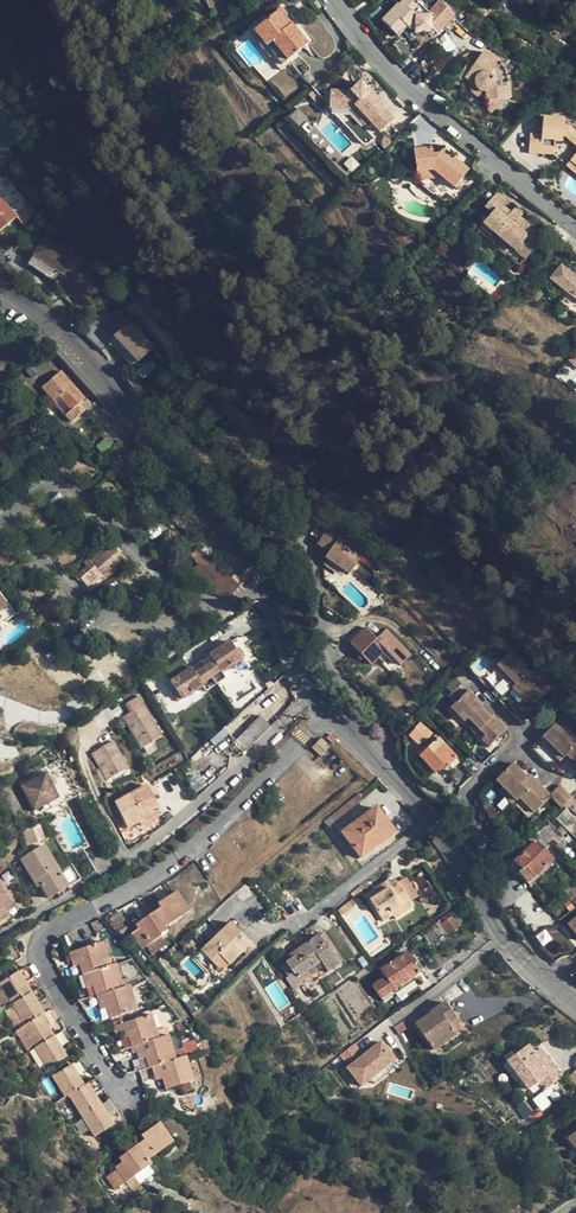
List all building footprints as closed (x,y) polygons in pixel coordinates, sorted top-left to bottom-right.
[(381,19),(399,37),(408,27),(410,29),(414,29),(414,31),(433,31),(433,28),(439,33),(456,14),(440,0),(428,13),(417,13),(414,10),(419,4),(415,0),(401,0),(400,2),(398,1),(381,19)] [(282,8),(277,12),(289,27),(292,24),(295,22),(282,8)] [(289,27),(277,12),(254,32),(282,67),(308,44),(292,24),(289,27)] [(487,104),(504,101),(511,100),(509,87),(506,87),(506,80),(504,74),(501,70),(498,67),(499,65),(483,54),(464,78),(468,81),(468,86),(470,92),(472,96),(477,98),(481,100),(486,101),(487,104)] [(330,110),(350,111),(355,106),(369,122),(380,133),(393,120),(383,109),(385,107),(371,92),(370,93),(361,82),(350,91),(330,91),(330,110)] [(318,107),(324,101),(313,88),(308,94),(318,107)] [(504,108),(504,101),(487,104),(488,110),(504,108)] [(364,126),(369,122),(355,106),(350,111),(364,126)] [(560,144),(561,138),(562,128),(562,121),(541,119),(540,136),(528,135),(527,153),(552,155),(554,143),(560,144)] [(562,128),(561,138),(565,138),(575,148),(575,135),(568,129),(562,128)] [(471,174),(450,156),(445,160),(442,157),(436,158),(435,150),(414,153),(417,173),(434,171),(442,179),(428,181),(430,186),(447,202),(471,174)] [(570,162),(566,166),(575,174),(575,167),(570,162)] [(418,181),(428,181),(442,179),(434,171),(417,173),(418,181)] [(5,175),(0,177),(0,195),(19,217),(31,206),(5,175)] [(445,205),(447,202),(430,186),(428,181),(418,181),(418,182),(445,205)] [(19,217),(0,195),(0,233),(19,217)] [(538,234),(519,218),(514,223),(508,218),(511,215),(502,207),(505,202),(496,195),(483,210),(487,213),(490,216),(475,233),(518,268),(536,247),(531,243),(538,234)] [(484,217),(487,213),(483,210),(473,202),(467,210),(477,218),(480,214),(484,217)] [(515,210),(511,215),(508,218),(514,223),(519,218),(521,215),(515,210)] [(79,254),(49,234),(36,254),(65,275),(79,254)] [(65,275),(36,254),(29,264),(59,284),(65,275)] [(563,264),(552,278),(566,290),(563,293),(566,295),(559,302),(575,316),(575,275),(563,264)] [(153,344),(123,307),(108,319),(115,327),(111,330),(135,359),(153,344)] [(115,337),(111,341),(131,365),(135,361),(115,337)] [(61,370),(41,387),(53,401),(59,397),(70,410),(68,412),(74,418),(87,406),(82,399),(85,398),(61,370)] [(329,560),(338,566),(343,544),(338,540),(340,537),(329,529),(316,547),(327,555),(325,558),(329,560)] [(319,540),(322,535),(315,530),(312,535),(319,540)] [(362,552),(344,539),(343,544),(360,555),(362,552)] [(338,566),(350,574),(362,556),(360,555),(343,544),(338,566)] [(216,563),(197,546),(189,555),(197,563),(198,564),(201,564),(213,576),(207,583),(218,595),(231,593),(239,585),(216,563)] [(92,564),(94,567),(102,576),(104,578),(125,561),(112,547),(92,564)] [(324,578),(332,585),(335,579),(338,566),(329,560),(324,566),(324,578)] [(193,571),(207,583),(213,576),(201,564),(198,564),(197,563),(197,566),(194,568),(195,570),(193,571)] [(338,592),(350,574),(338,566),(335,579),(332,585),(338,592)] [(88,588),(102,576),(94,567),(80,579),(88,588)] [(224,631),(229,640),(250,627),(244,619),(224,631)] [(348,642),(371,664),(383,652),(398,667),(412,653),(386,628),(376,637),(364,626),(348,642)] [(257,639),(250,627),(229,640),(236,651),(257,639)] [(230,655),(236,651),(229,640),(222,644),(230,655)] [(504,671),(517,684),(529,695),(525,699),(532,707),(547,691),(510,652),(494,668),(501,675),(504,671)] [(501,675),(513,687),(517,684),(504,671),(501,675)] [(517,684),(513,687),(525,699),(529,695),(517,684)] [(468,718),(474,724),(485,735),(481,739),(489,747),(507,729),(494,715),(491,718),(481,706),(483,704),(470,690),(451,708),(465,722),(468,718)] [(143,705),(122,718),(141,749),(161,737),(143,705)] [(244,731),(234,740),(232,743),(243,753),(270,726),(260,716),(244,731)] [(564,758),(567,755),(575,764),(575,731),(574,733),(561,719),(544,736),(552,744),(564,758)] [(232,720),(223,728),(234,740),(244,731),(232,720)] [(411,736),(419,745),(425,739),(427,740),(433,734),(421,723),(411,736)] [(470,728),(481,739),(485,735),(474,724),(470,728)] [(417,753),(420,756),(440,738),(437,735),(417,753)] [(335,742),(330,738),(325,742),(330,747),(335,742)] [(459,757),(440,738),(420,756),(436,774),(446,764),(448,767),(459,757)] [(131,768),(115,741),(94,754),(109,780),(131,768)] [(328,749),(320,741),(310,751),(318,759),(328,749)] [(560,762),(564,758),(552,744),(548,748),(560,762)] [(57,761),(43,768),(45,773),(59,799),(62,804),(76,797),(57,761)] [(520,799),(527,806),(534,813),(551,797),(550,796),(531,775),(528,777),(514,763),(496,780),(504,788),(517,802),(520,799)] [(45,773),(19,787),(33,813),(59,799),(45,773)] [(162,815),(148,789),(146,786),(114,803),(115,805),(127,828),(138,822),(141,827),(162,815)] [(561,786),(550,796),(551,797),(561,808),(572,797),(561,786)] [(513,806),(517,802),(504,788),(499,791),(513,806)] [(357,794),(323,821),(327,826),(361,799),(357,794)] [(104,803),(108,809),(115,805),(114,803),(111,799),(104,803)] [(531,817),(534,813),(527,806),(524,809),(531,817)] [(375,807),(341,832),(360,857),(394,833),(375,807)] [(566,809),(557,818),(575,839),(575,818),(566,809)] [(335,823),(341,830),(355,816),(349,810),(335,823)] [(522,870),(519,873),(523,878),(528,883),(554,859),(546,851),(554,842),(558,847),(557,849),(561,853),(570,844),(550,823),(533,839),(531,836),(522,846),(526,850),(514,862),(522,870)] [(32,828),(22,831),(26,847),(37,843),(32,828)] [(38,880),(41,885),(49,899),(55,895),(57,899),(70,891),(68,887),(59,873),(44,846),(21,859),(33,882),(38,880)] [(517,875),(519,873),(522,870),(514,862),(509,867),(517,875)] [(70,867),(59,873),(68,887),(79,881),(70,867)] [(405,877),(396,882),(408,901),(416,896),(405,877)] [(374,887),(376,889),(377,892),(390,884),(388,879),(374,887)] [(389,913),(408,901),(396,882),(395,881),(390,884),(377,892),(376,889),(366,896),(383,921),(391,916),(389,913)] [(18,911),(0,882),(0,922),(18,911)] [(359,889),(349,897),(352,901),(362,893),(359,889)] [(159,906),(152,910),(163,927),(189,910),(176,890),(157,903),(159,906)] [(410,905),(408,901),(389,913),(391,916),(410,905)] [(466,901),(457,907),(460,912),(469,906),(466,901)] [(122,903),(111,909),(122,926),(132,919),(122,903)] [(350,905),(338,914),(341,917),(353,909),(350,905)] [(165,930),(163,927),(152,910),(134,922),(136,927),(130,931),(140,947),(145,943),(158,935),(165,930)] [(454,910),(438,921),(444,931),(446,933),(462,922),(454,910)] [(567,924),(575,935),(575,916),(567,924)] [(427,943),(444,931),(438,921),(421,933),(427,943)] [(201,950),(210,960),(218,954),(228,964),(250,943),(230,922),(201,950)] [(162,942),(158,935),(145,943),(150,950),(162,942)] [(317,935),(292,953),(294,956),(290,959),(280,966),(287,977),(285,979),(291,988),(308,977),(312,982),(339,964),(324,943),(322,943),(317,935)] [(81,974),(108,965),(100,940),(66,951),(69,960),(76,957),(77,961),(81,974)] [(405,953),(380,971),(384,977),(372,986),(380,999),(418,972),(405,953)] [(221,971),(228,964),(218,954),(210,960),(221,971)] [(91,980),(92,985),(96,996),(122,988),(114,963),(108,965),(81,974),(84,982),(91,980)] [(3,991),(12,1005),(31,993),(24,983),(34,977),(27,967),(5,980),(0,983),(0,986),(3,991)] [(105,1003),(106,1008),(109,1018),(136,1010),(128,985),(122,988),(96,996),(98,1005),(105,1003)] [(14,1007),(25,1025),(44,1014),(37,1003),(46,997),(40,987),(31,993),(12,1005),(14,1007)] [(12,1005),(3,991),(0,993),(0,1007),(3,1011),(12,1005)] [(416,1025),(433,1050),(455,1034),(453,1031),(459,1027),(454,1019),(456,1018),(444,1002),(429,1013),(430,1015),(416,1025)] [(17,1030),(22,1028),(25,1025),(14,1007),(6,1012),(17,1030)] [(106,1008),(100,1010),(103,1020),(109,1018),(106,1008)] [(22,1028),(35,1048),(53,1037),(47,1027),(56,1021),(49,1010),(44,1014),(25,1025),(22,1028)] [(117,1025),(120,1034),(127,1031),(129,1036),(132,1047),(157,1039),(150,1015),(117,1025)] [(394,1028),(398,1036),(411,1027),(407,1019),(394,1028)] [(62,1031),(53,1037),(35,1048),(48,1069),(66,1058),(59,1047),(68,1041),(62,1031)] [(166,1036),(157,1039),(132,1047),(135,1055),(143,1053),(145,1057),(149,1070),(153,1069),(152,1068),(173,1061),(166,1036)] [(207,1040),(201,1042),(203,1049),(210,1047),(207,1040)] [(354,1043),(340,1055),(349,1065),(346,1067),(362,1087),(396,1058),(381,1040),(363,1054),(354,1043)] [(550,1074),(556,1069),(545,1054),(539,1059),(534,1052),(527,1044),(506,1060),(528,1090),(537,1083),(543,1090),(556,1081),(550,1074)] [(540,1047),(534,1052),(539,1059),(545,1054),(540,1047)] [(153,1069),(156,1076),(162,1075),(163,1079),(167,1089),(192,1080),(184,1057),(173,1061),(152,1068),(153,1069)] [(69,1095),(84,1086),(77,1075),(86,1070),(80,1060),(52,1077),(65,1097),(69,1095)] [(562,1076),(556,1069),(550,1074),(556,1081),(562,1076)] [(69,1095),(82,1116),(100,1105),(93,1094),(103,1089),(96,1078),(84,1086),(69,1095)] [(109,1099),(100,1105),(82,1116),(94,1136),(113,1125),(107,1115),(116,1110),(109,1099)] [(528,1123),(533,1130),(541,1125),(536,1118),(528,1123)] [(143,1141),(136,1145),(146,1160),(172,1142),(159,1123),(140,1136),(143,1141)] [(541,1125),(533,1130),(536,1134),(543,1128),(541,1125)] [(566,1138),(575,1150),(575,1149),(575,1130),(566,1138)] [(123,1163),(116,1167),(126,1181),(149,1164),(146,1160),(136,1145),(119,1158),(123,1163)] [(112,1190),(126,1181),(116,1167),(103,1177),(112,1190)]
